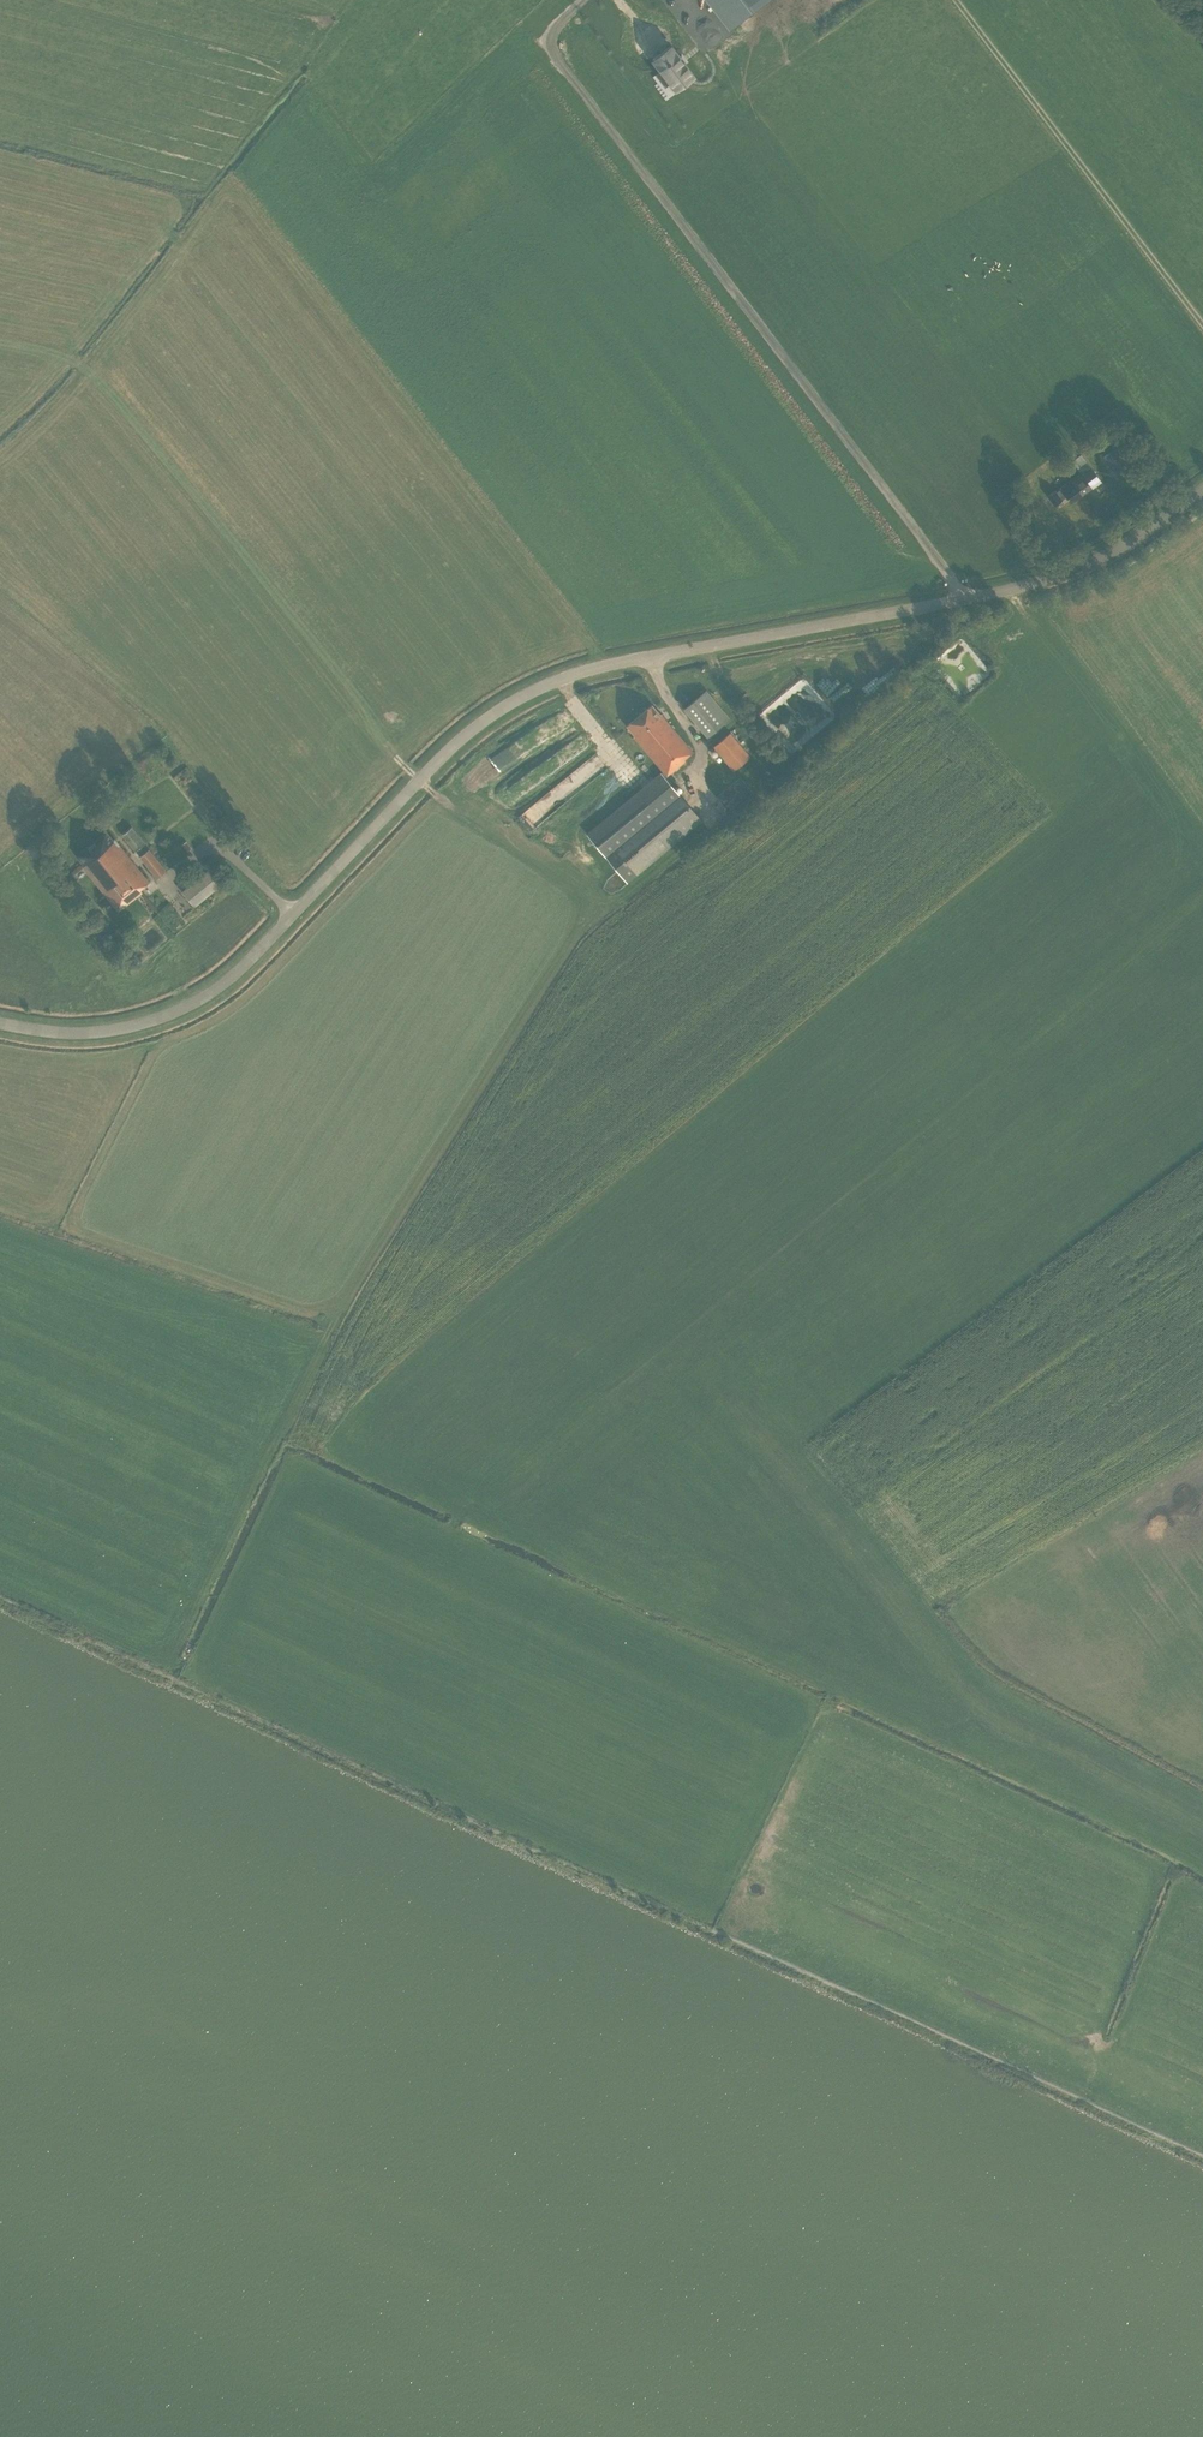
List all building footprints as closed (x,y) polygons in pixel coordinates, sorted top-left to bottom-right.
[(768,0),(718,0),(736,24),(768,0)] [(672,48),(654,62),(661,71),(656,75),(665,88),(670,84),(676,91),(693,78),(672,48)] [(1128,468),(1113,449),(1103,457),(1118,476),(1128,468)] [(1101,482),(1081,455),(1071,461),(1080,473),(1071,481),(1082,496),(1101,482)] [(1060,488),(1061,489),(1056,493),(1055,491),(1047,496),(1054,506),(1066,498),(1071,504),(1082,496),(1071,481),(1060,488)] [(805,678),(763,711),(794,750),(836,717),(805,678)] [(706,691),(684,710),(707,737),(729,719),(706,691)] [(665,778),(685,761),(684,759),(693,752),(661,714),(660,715),(651,706),(626,726),(635,736),(634,737),(663,772),(635,796),(588,835),(627,883),(701,821),(665,778)] [(730,733),(713,747),(734,771),(750,757),(730,733)] [(586,761),(525,810),(534,821),(595,773),(586,761)] [(587,826),(658,771),(654,766),(583,821),(587,826)] [(527,811),(520,815),(527,830),(534,826),(527,811)] [(708,814),(705,824),(714,826),(717,816),(708,814)] [(135,852),(145,844),(132,827),(122,836),(135,852)] [(82,866),(96,884),(129,858),(115,840),(113,841),(106,832),(76,856),(84,865),(82,866)] [(187,841),(182,845),(187,852),(192,848),(187,841)] [(149,849),(140,857),(157,879),(167,871),(149,849)] [(149,883),(129,858),(96,884),(118,911),(142,892),(140,890),(149,883)] [(181,891),(194,907),(220,886),(207,869),(181,891)]
